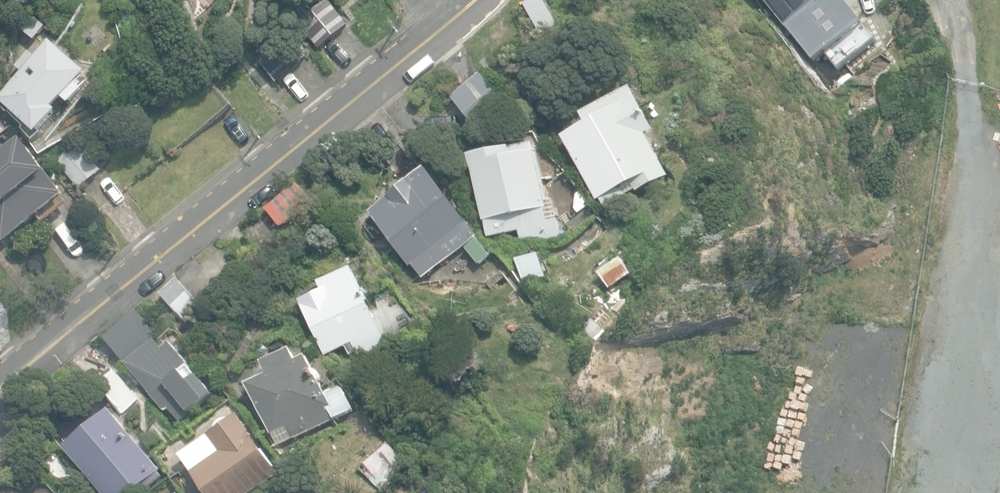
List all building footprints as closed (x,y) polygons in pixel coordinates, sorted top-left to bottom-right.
[(320,48),(349,25),(330,0),(325,0),(298,21),(320,48)] [(539,32),(558,23),(546,0),(530,0),(524,3),(539,32)] [(813,66),(825,57),(838,73),(877,42),(842,0),(761,0),(813,66)] [(23,29),(36,39),(47,25),(34,16),(23,29)] [(256,57),(278,83),(309,57),(287,31),(256,57)] [(39,133),(59,110),(55,106),(64,96),(72,103),(84,89),(77,82),(87,70),(51,39),(36,55),(31,50),(17,66),(22,71),(0,96),(0,99),(39,133)] [(454,99),(481,133),(510,111),(484,77),(454,99)] [(589,125),(564,138),(595,200),(600,198),(607,212),(632,199),(629,193),(669,173),(649,134),(655,131),(633,87),(582,113),(589,125)] [(4,244),(43,214),(36,205),(57,189),(50,179),(53,177),(21,137),(0,153),(0,239),(4,244)] [(56,160),(81,190),(103,171),(78,142),(56,160)] [(519,232),(522,246),(562,237),(554,199),(548,201),(536,145),(470,159),(487,239),(519,232)] [(414,266),(424,279),(480,237),(429,169),(369,213),(411,268),(414,266)] [(266,206),(281,228),(313,205),(298,183),(266,206)] [(578,213),(591,204),(581,189),(578,192),(576,209),(578,213)] [(467,249),(480,263),(491,253),(478,239),(467,249)] [(518,260),(524,282),(545,276),(538,253),(518,260)] [(598,272),(609,289),(632,273),(621,257),(598,272)] [(353,343),(359,357),(387,345),(354,267),(320,281),(324,291),(301,301),(323,355),(353,343)] [(499,302),(515,292),(502,272),(486,282),(499,302)] [(160,294),(186,324),(204,308),(179,278),(160,294)] [(146,311),(108,339),(148,393),(160,384),(186,419),(217,396),(174,338),(164,346),(161,342),(166,338),(146,311)] [(406,319),(415,330),(422,325),(413,314),(406,319)] [(299,362),(293,350),(265,363),(270,375),(249,385),(278,445),(352,410),(342,388),(328,395),(309,357),(299,362)] [(98,385),(122,414),(140,398),(116,369),(98,385)] [(103,492),(132,492),(142,485),(146,489),(163,475),(160,471),(161,470),(113,410),(66,447),(103,492)] [(280,473),(240,414),(233,418),(230,418),(226,419),(222,421),(219,424),(217,427),(216,429),(181,453),(207,492),(250,492),(280,473)] [(361,465),(380,489),(408,466),(388,442),(361,465)]
